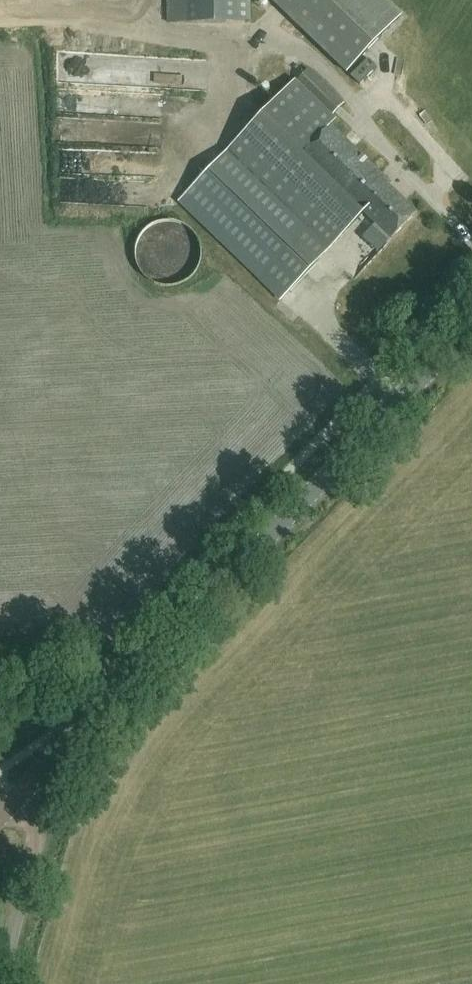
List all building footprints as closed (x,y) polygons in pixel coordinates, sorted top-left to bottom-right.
[(250,0),(167,0),(167,23),(250,22),(250,0)] [(347,73),(401,17),(383,0),(272,0),(347,73)] [(136,51),(76,54),(77,77),(137,74),(136,51)] [(148,65),(149,79),(170,76),(168,62),(148,65)] [(344,103),(308,69),(297,80),(296,80),(179,201),(281,300),(365,213),(391,239),(419,210),(331,125),(337,119),(333,115),(344,103)] [(201,260),(201,254),(200,246),(199,240),(192,230),(188,227),(180,223),(173,221),(167,221),(158,222),(150,226),(141,235),(136,246),(135,255),(136,260),(140,270),(145,277),(152,281),(160,285),(162,286),(169,286),(178,285),(184,282),(193,274),(199,265),(201,260)]
